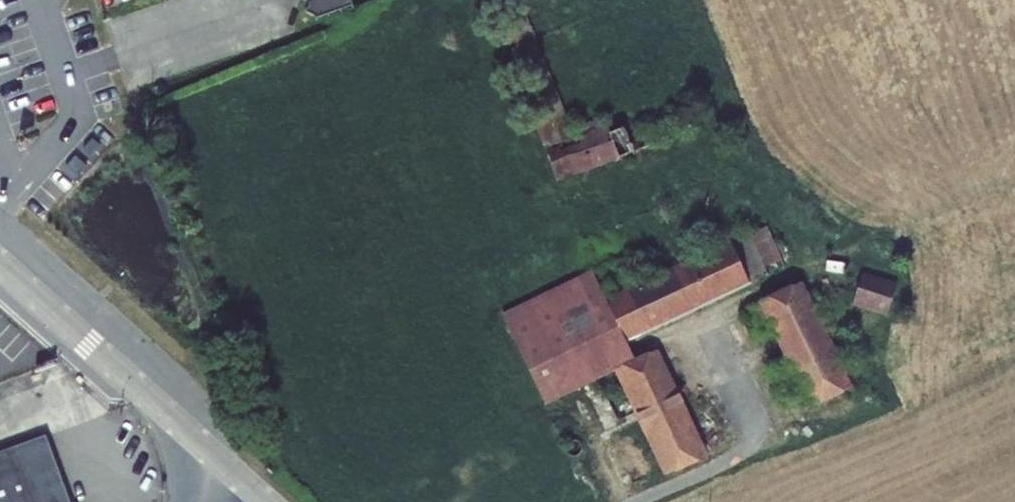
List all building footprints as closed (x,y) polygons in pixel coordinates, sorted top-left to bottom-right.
[(310,2),(306,11),(315,16),(315,17),(352,4),(351,0),(306,0),(310,2)] [(545,148),(575,137),(572,129),(521,0),(487,0),(545,148)] [(624,127),(634,150),(676,133),(664,108),(622,126),(622,127),(624,127)] [(616,111),(572,129),(575,137),(545,148),(558,180),(563,179),(569,196),(595,187),(588,170),(619,157),(609,133),(622,127),(622,126),(616,111)] [(609,133),(619,157),(634,150),(624,127),(622,127),(609,133)] [(731,241),(750,282),(785,266),(767,226),(731,241)] [(607,299),(627,341),(750,283),(750,282),(731,241),(607,299)] [(502,314),(546,404),(613,370),(635,361),(627,341),(607,299),(592,269),(502,314)] [(863,272),(852,305),(886,315),(897,283),(863,272)] [(803,282),(759,303),(759,304),(772,331),(787,361),(800,389),(809,407),(852,386),(803,282)] [(772,331),(759,304),(747,310),(760,337),(772,331)] [(635,361),(613,370),(664,474),(708,453),(658,350),(635,361)] [(52,356),(43,359),(45,366),(54,363),(52,356)] [(800,389),(787,361),(774,366),(787,395),(800,389)] [(46,436),(0,452),(0,501),(70,501),(46,436)]
